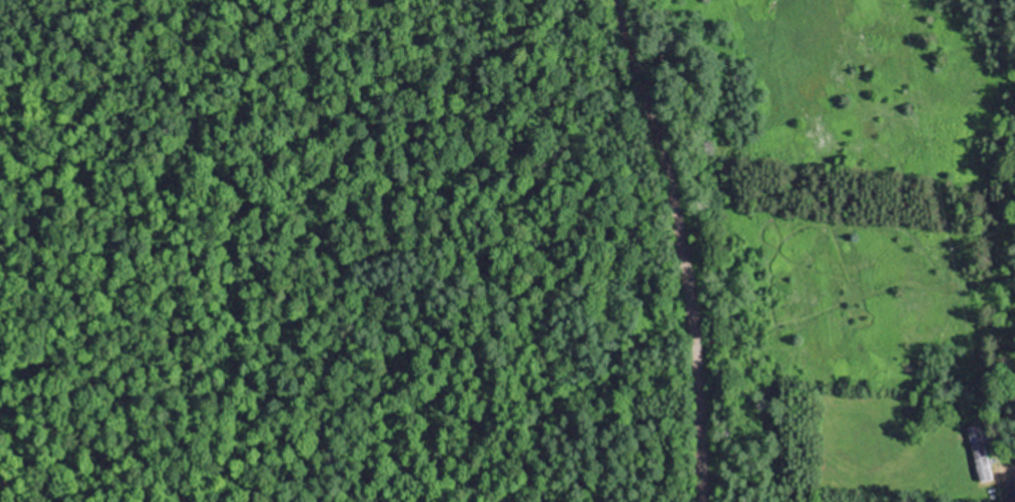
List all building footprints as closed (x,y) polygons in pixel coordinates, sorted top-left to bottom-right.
[(976,480),(988,478),(978,424),(966,426),(976,480)] [(1005,480),(1005,501),(1014,501),(1014,480),(1005,480)]
